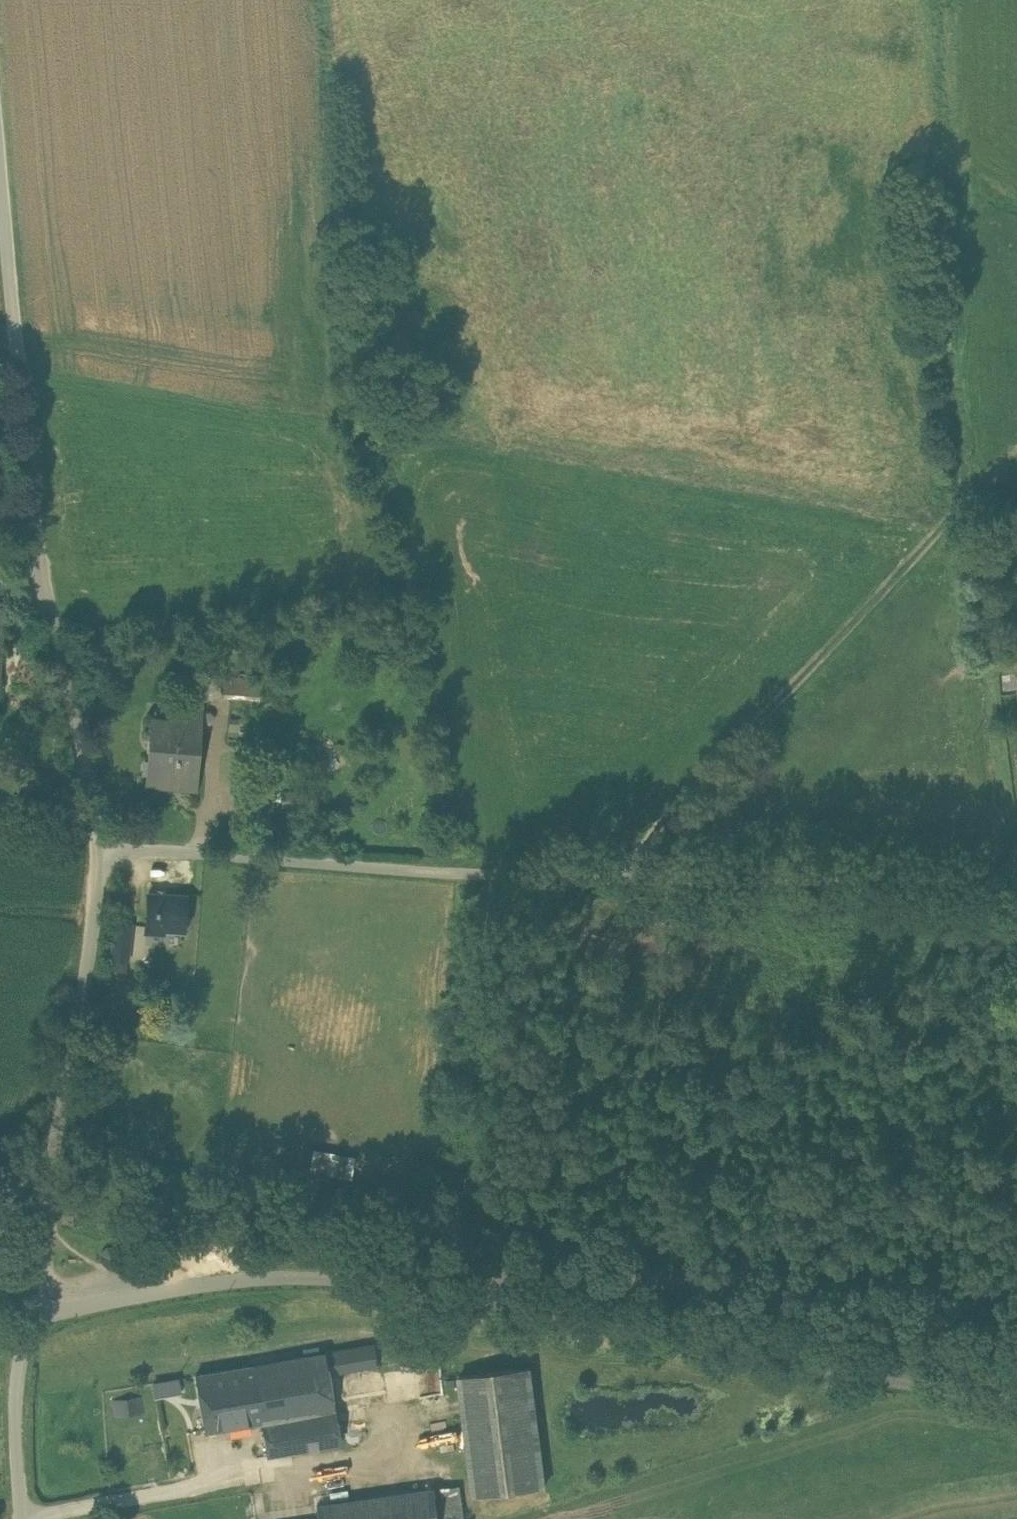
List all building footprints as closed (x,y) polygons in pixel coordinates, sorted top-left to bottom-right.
[(261,678),(224,675),(223,690),(260,693),(261,678)] [(158,741),(156,778),(196,781),(200,726),(202,726),(203,723),(208,724),(211,720),(214,719),(215,716),(211,715),(209,711),(203,711),(203,706),(177,704),(177,723),(153,721),(152,740),(158,741)] [(303,790),(283,790),(283,809),(303,808),(303,790)] [(155,894),(149,893),(147,928),(166,929),(184,930),(186,895),(169,894),(155,894)] [(117,921),(113,959),(128,961),(132,923),(117,921)] [(295,1167),(357,1177),(361,1155),(298,1145),(295,1167)] [(373,1345),(325,1354),(329,1375),(377,1367),(373,1345)] [(325,1354),(253,1365),(262,1421),(268,1454),(340,1441),(329,1375),(325,1354)] [(253,1365),(196,1375),(205,1431),(262,1421),(253,1365)] [(531,1367),(461,1376),(475,1496),(544,1488),(531,1367)] [(159,1395),(171,1393),(169,1380),(157,1382),(159,1395)] [(141,1395),(112,1396),(113,1414),(142,1412),(141,1395)] [(435,1488),(440,1518),(465,1518),(461,1484),(435,1488)] [(319,1518),(440,1518),(435,1488),(317,1504),(319,1518)]
